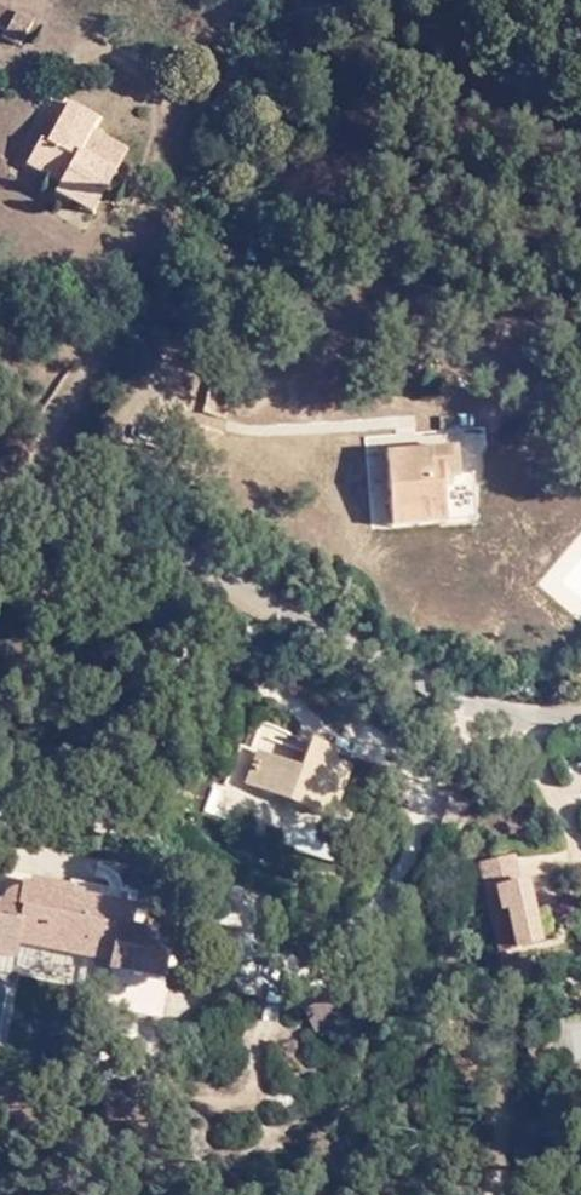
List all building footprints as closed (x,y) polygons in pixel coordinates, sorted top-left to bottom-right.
[(26,34),(0,17),(0,50),(11,57),(26,34)] [(91,213),(114,172),(79,152),(92,127),(98,116),(68,101),(47,143),(40,139),(39,138),(26,164),(60,183),(55,192),(91,213)] [(79,152),(114,172),(127,149),(127,148),(98,131),(92,127),(79,152)] [(435,365),(423,360),(417,371),(434,380),(437,373),(433,371),(435,365)] [(392,457),(398,514),(432,512),(432,518),(452,516),(449,482),(464,480),(462,451),(392,457)] [(432,512),(398,514),(399,531),(452,526),(452,516),(432,518),(432,512)] [(263,788),(330,819),(356,765),(338,756),(342,746),(323,738),(305,774),(277,762),(263,788)] [(127,907),(71,896),(72,888),(43,883),(42,887),(35,885),(33,891),(22,889),(19,895),(11,894),(8,907),(1,906),(0,910),(0,958),(17,963),(22,943),(25,932),(46,937),(43,948),(92,960),(95,949),(117,954),(127,907)] [(538,948),(533,915),(530,887),(497,892),(499,913),(506,912),(508,929),(495,931),(500,954),(538,949),(538,948)] [(114,966),(112,975),(140,981),(143,970),(166,976),(169,963),(180,965),(187,937),(147,929),(146,939),(133,937),(136,927),(139,909),(127,907),(117,954),(114,966)] [(546,913),(533,915),(538,948),(550,946),(546,913)] [(146,939),(147,929),(136,927),(133,937),(146,939)] [(25,932),(22,943),(43,948),(46,937),(25,932)] [(92,960),(114,966),(117,954),(95,949),(92,960)] [(1,1052),(17,983),(0,979),(0,1052),(1,1052)] [(545,1061),(543,1040),(527,1042),(528,1063),(545,1061)] [(548,1040),(543,1040),(545,1061),(551,1061),(548,1040)]
